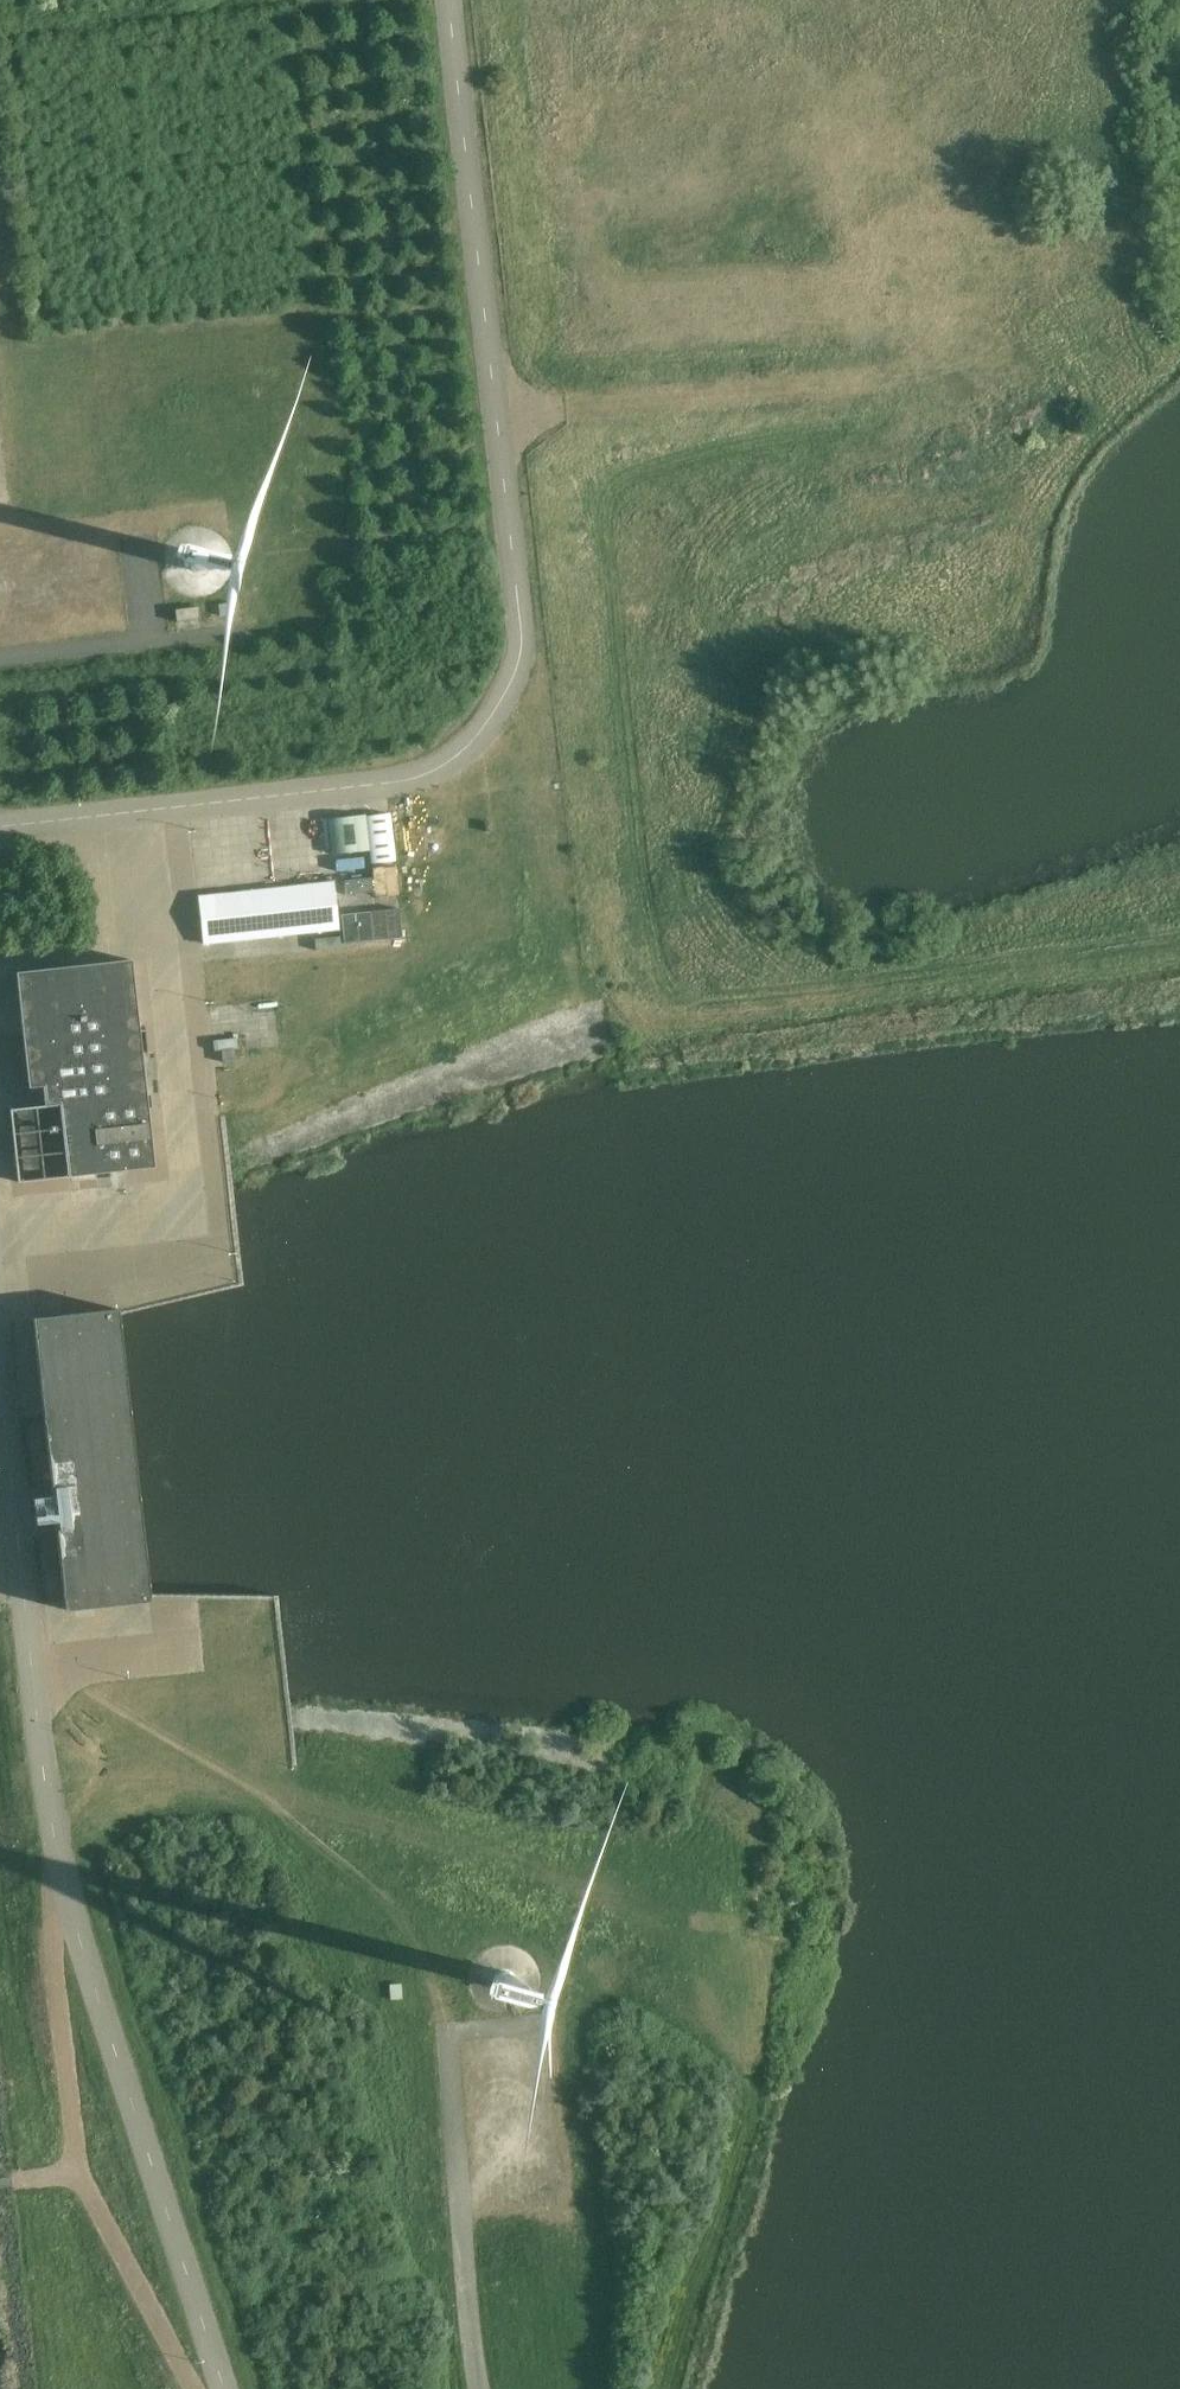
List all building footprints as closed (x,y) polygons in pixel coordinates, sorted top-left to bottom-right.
[(234,614),(233,602),(218,604),(219,616),(234,614)] [(174,610),(176,622),(200,619),(199,606),(174,610)] [(348,854),(415,848),(413,821),(346,826),(348,854)] [(324,872),(294,873),(296,927),(326,926),(324,872)] [(329,892),(335,923),(422,908),(416,877),(329,892)] [(244,935),(217,940),(226,994),(253,990),(244,935)] [(7,1109),(15,1182),(153,1167),(130,959),(13,972),(26,1088),(40,1087),(42,1105),(7,1109)] [(287,1011),(232,1013),(233,1039),(289,1037),(287,1011)] [(234,1061),(233,1049),(222,1051),(223,1062),(234,1061)] [(120,1294),(25,1301),(46,1508),(56,1610),(151,1603),(137,1460),(120,1294)]
